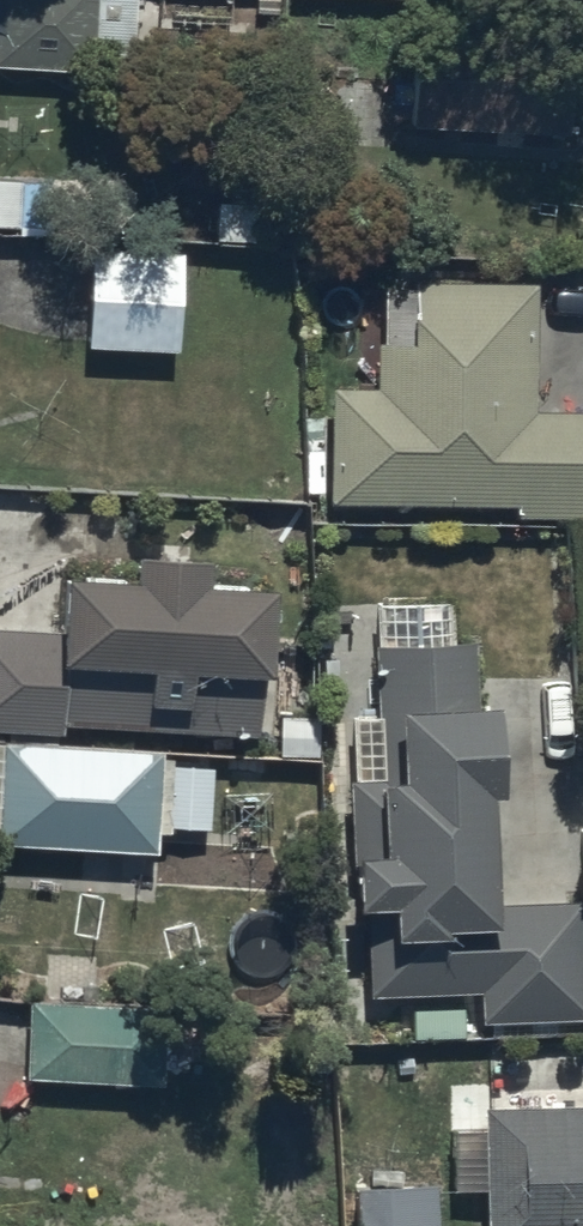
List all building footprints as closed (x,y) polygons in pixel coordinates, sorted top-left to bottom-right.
[(135,67),(139,0),(0,0),(0,59),(135,67)] [(409,61),(405,117),(560,130),(565,74),(409,61)] [(85,242),(83,338),(175,342),(177,299),(216,300),(218,264),(178,262),(179,246),(85,242)] [(325,406),(303,407),(304,484),(326,484),(326,491),(514,489),(514,507),(582,506),(582,402),(533,403),(531,274),(409,275),(409,330),(376,331),(376,377),(325,378),(325,406)] [(260,563),(199,562),(200,533),(125,531),(125,557),(53,556),(52,621),(0,620),(0,723),(257,729),(260,563)] [(360,989),(476,987),(476,1013),(582,1012),(582,891),(488,892),(487,771),(490,771),(490,686),(469,686),(469,634),(444,635),(443,593),(370,594),(371,679),(365,679),(365,706),(348,706),(350,887),(359,887),(360,989)] [(0,735),(0,837),(153,844),(154,824),(205,827),(209,758),(165,756),(165,743),(0,735)] [(149,998),(20,995),(18,1073),(148,1075),(149,998)] [(479,1122),(449,1123),(451,1181),(486,1180),(487,1225),(582,1225),(582,1094),(478,1097),(479,1122)] [(428,1173),(354,1176),(355,1225),(429,1225),(428,1173)]
